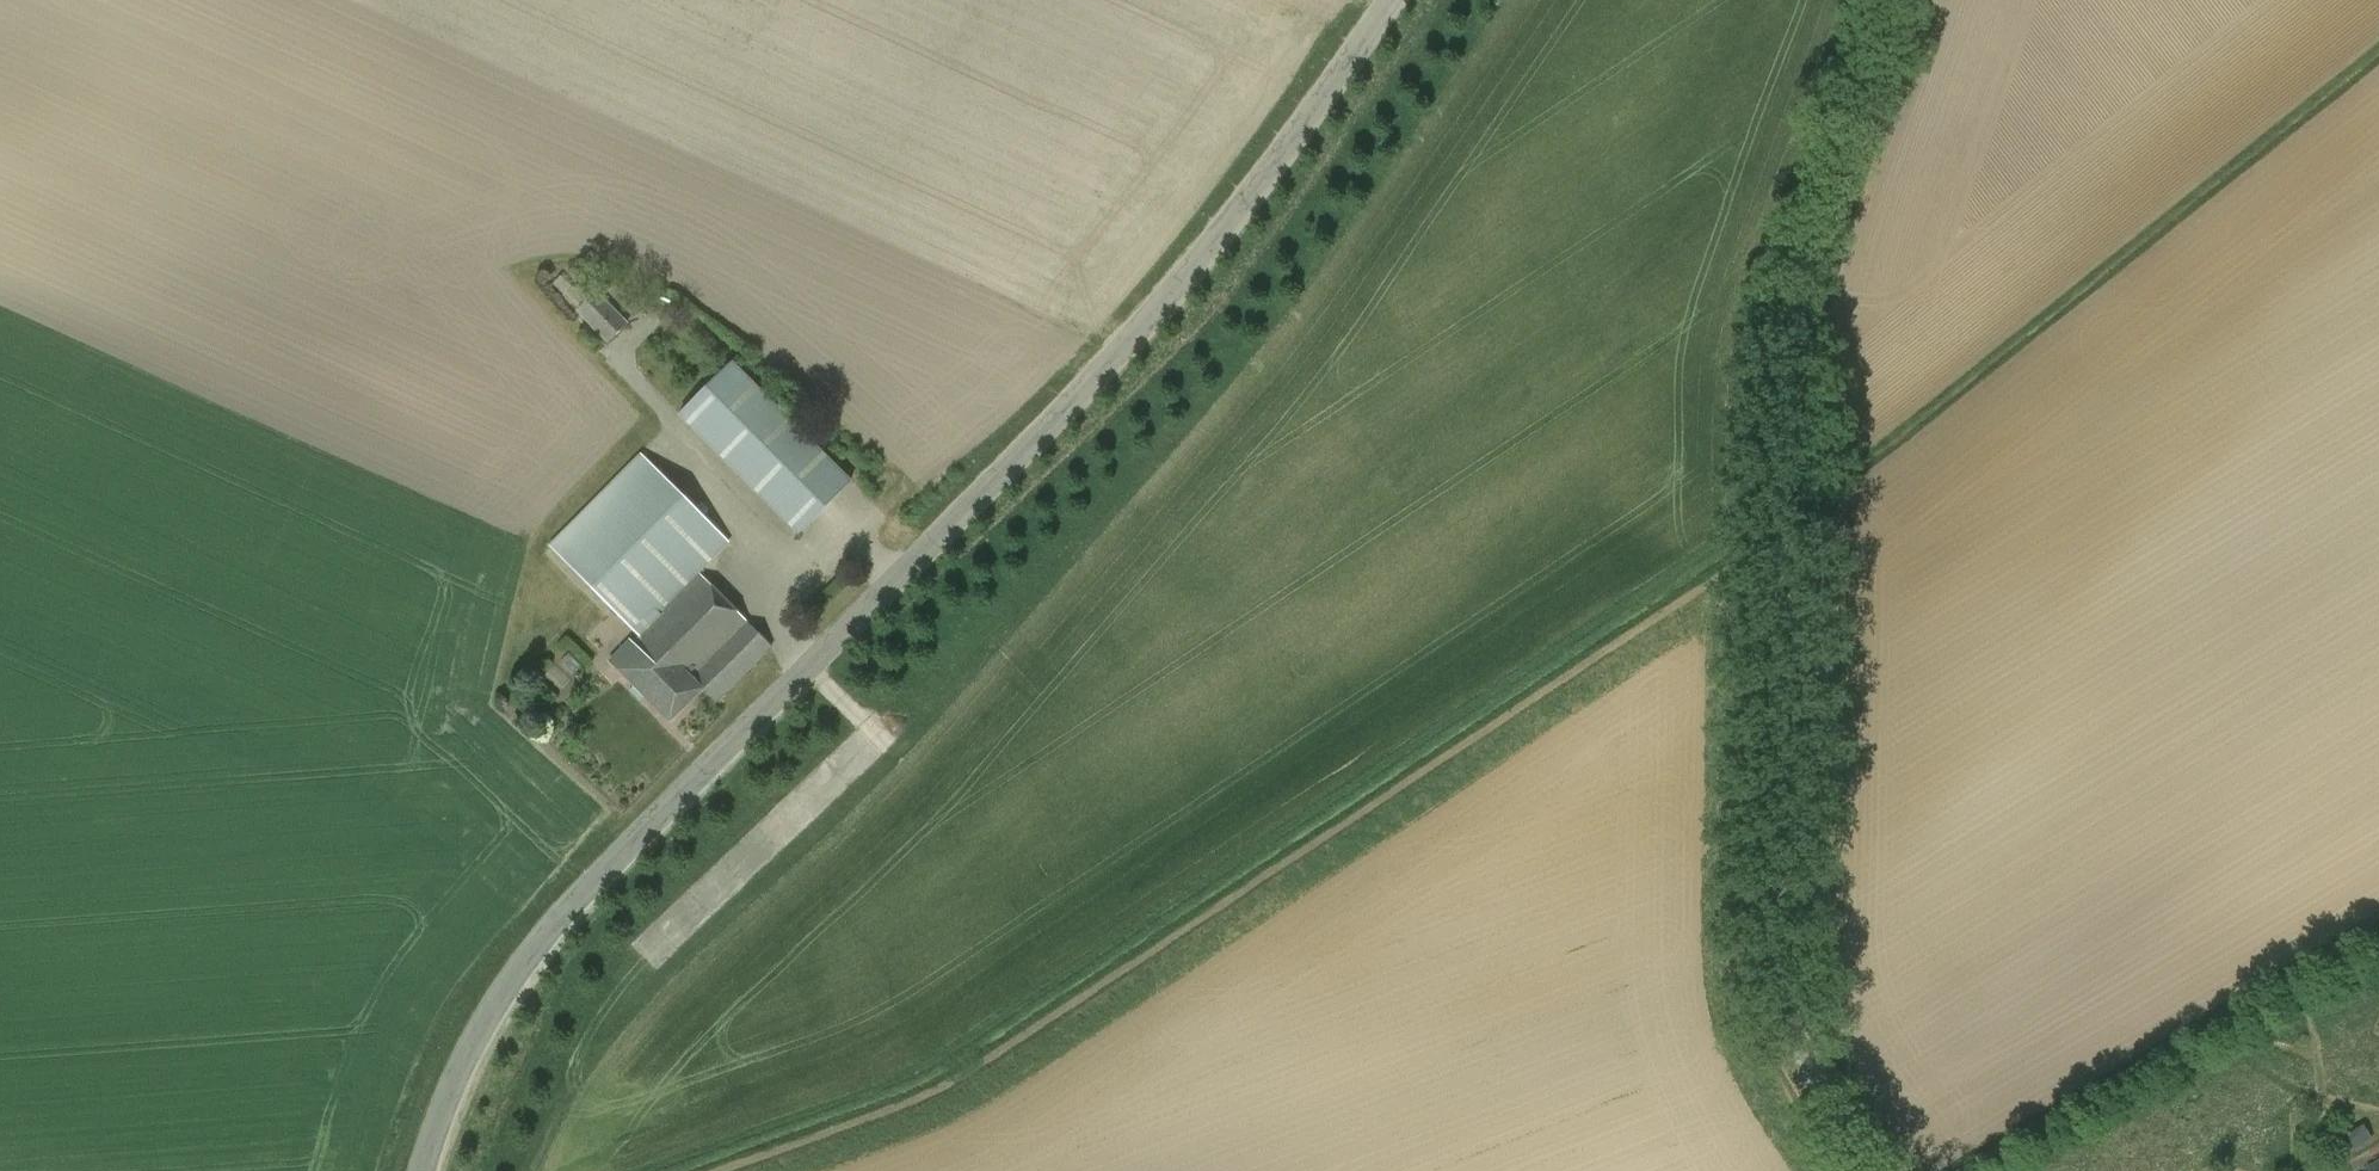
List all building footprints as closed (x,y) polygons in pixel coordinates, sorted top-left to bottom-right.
[(575,311),(608,343),(628,322),(596,290),(587,299),(573,286),(563,296),(577,309),(575,311)] [(679,415),(798,535),(852,481),(733,361),(679,415)] [(670,722),(691,702),(692,703),(703,692),(718,703),(773,648),(701,575),(731,544),(640,453),(549,546),(639,637),(632,643),(630,641),(609,661),(670,722)] [(2346,1138),(2352,1150),(2372,1139),(2366,1128),(2346,1138)] [(2365,1168),(2367,1170),(2378,1170),(2378,1159),(2365,1168)]
